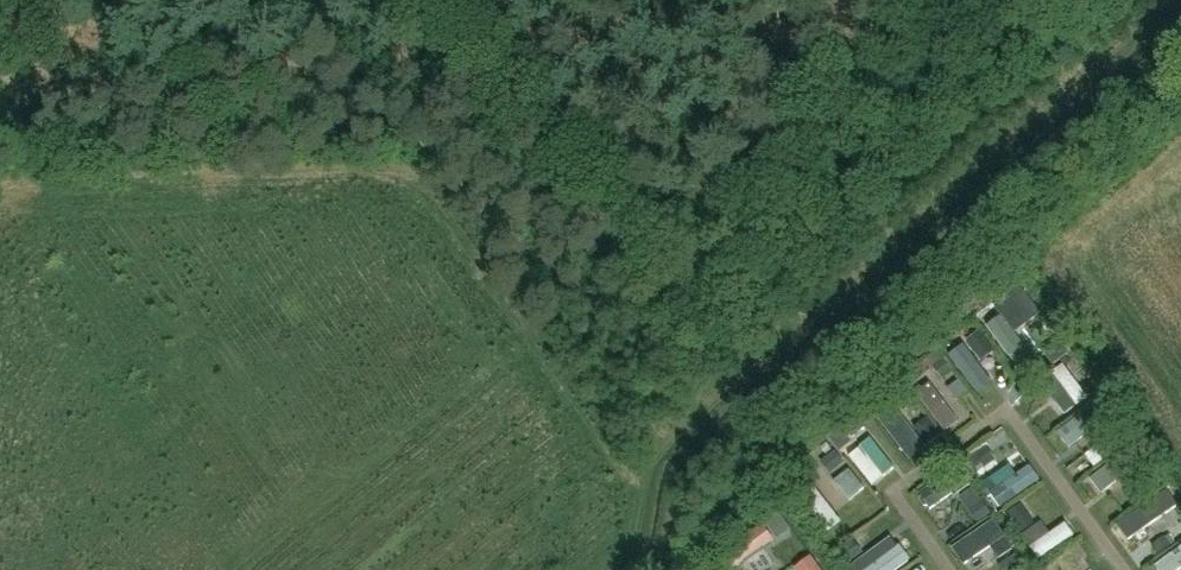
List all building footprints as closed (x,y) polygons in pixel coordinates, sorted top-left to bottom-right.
[(989,364),(996,378),(1010,371),(1002,357),(989,364)] [(930,380),(913,392),(942,432),(959,420),(930,380)] [(1078,383),(1069,390),(1085,412),(1094,405),(1078,383)] [(905,422),(894,430),(917,463),(928,455),(905,422)] [(1088,477),(1099,493),(1148,458),(1136,442),(1088,477)] [(881,446),(860,464),(885,494),(906,476),(881,446)] [(1011,512),(1022,505),(993,457),(982,464),(1011,512)] [(857,472),(841,485),(860,509),(876,495),(857,472)] [(802,490),(837,531),(847,522),(812,481),(802,490)] [(1130,527),(1138,540),(1176,513),(1167,501),(1130,527)] [(1051,568),(1084,544),(1073,529),(1040,552),(1051,568)] [(869,569),(914,569),(916,568),(896,545),(868,569),(869,569)] [(1167,569),(1180,569),(1180,561),(1167,569)]
